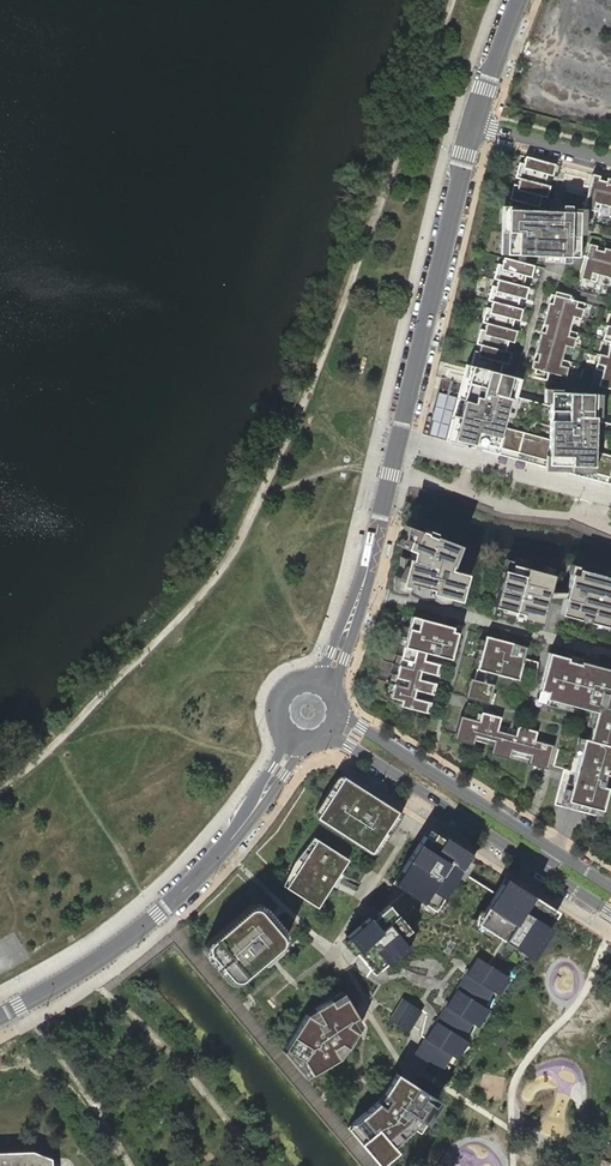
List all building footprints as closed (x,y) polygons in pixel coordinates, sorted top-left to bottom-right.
[(552,176),(555,164),(525,156),(523,163),(519,162),(516,177),(519,178),(518,184),(514,183),(510,199),(539,207),(541,196),(547,197),(550,186),(545,184),(547,174),(552,176)] [(592,174),(583,208),(598,212),(600,204),(610,207),(610,179),(592,174)] [(499,254),(505,254),(507,209),(516,209),(516,206),(501,206),(499,254)] [(561,256),(563,211),(507,209),(505,254),(561,256)] [(579,211),(563,211),(561,256),(577,257),(579,211)] [(589,244),(580,278),(595,282),(597,274),(610,278),(610,249),(589,244)] [(531,278),(534,266),(504,258),(502,265),(498,264),(494,279),(498,280),(496,287),(492,286),(488,300),(492,302),(490,309),(486,308),(482,322),(487,323),(485,331),(480,329),(477,344),(481,345),(479,352),(475,351),(471,366),(500,373),(502,363),(508,365),(511,353),(505,352),(508,342),(514,343),(517,331),(511,330),(514,320),(519,321),(523,310),(517,308),(519,298),(525,299),(528,288),(523,286),(525,276),(531,278)] [(580,319),(584,303),(569,299),(570,295),(555,291),(554,295),(550,295),(546,310),(573,317),(580,319)] [(569,332),(573,317),(546,310),(542,325),(569,332)] [(569,332),(542,325),(539,339),(565,346),(573,348),(576,334),(569,332)] [(606,325),(602,341),(610,343),(610,327),(606,325)] [(565,346),(539,339),(535,354),(561,361),(565,346)] [(561,361),(535,354),(531,368),(565,377),(569,363),(561,361)] [(606,356),(599,354),(595,370),(602,372),(610,374),(610,358),(606,356)] [(510,394),(515,377),(500,373),(471,366),(466,382),(510,394)] [(602,372),(599,386),(610,389),(610,374),(602,372)] [(446,440),(450,441),(466,382),(461,381),(446,440)] [(466,382),(450,441),(495,453),(557,469),(610,484),(610,424),(593,419),(582,416),(583,409),(562,408),(549,404),(510,394),(466,382)] [(550,391),(549,404),(562,408),(583,409),(582,416),(593,419),(596,395),(550,391)] [(449,598),(458,600),(465,574),(449,569),(458,545),(412,527),(404,549),(412,552),(410,560),(406,559),(404,564),(399,585),(449,598)] [(404,549),(408,538),(403,535),(396,546),(404,549)] [(503,570),(510,572),(512,564),(522,567),(523,564),(506,559),(503,570)] [(399,585),(404,564),(401,564),(393,579),(392,589),(404,591),(416,597),(429,597),(437,603),(447,603),(449,598),(399,585)] [(522,567),(512,564),(510,572),(503,570),(493,607),(501,609),(500,614),(527,621),(531,605),(539,607),(543,592),(549,594),(554,575),(522,567)] [(565,610),(576,568),(577,566),(570,564),(568,572),(570,573),(559,614),(587,621),(588,616),(565,610)] [(565,610),(588,616),(587,621),(605,626),(608,614),(610,615),(610,578),(576,568),(565,610)] [(541,625),(549,594),(543,592),(539,607),(531,605),(527,621),(541,625)] [(501,609),(493,607),(491,614),(499,616),(500,614),(501,609)] [(450,659),(452,652),(455,640),(446,638),(449,626),(411,616),(390,698),(401,701),(400,706),(428,714),(431,703),(413,698),(415,691),(433,695),(436,684),(418,680),(420,671),(438,676),(441,665),(423,661),(425,653),(443,657),(450,659)] [(459,626),(449,623),(449,626),(446,638),(455,640),(459,626)] [(523,646),(486,636),(477,669),(518,680),(522,663),(518,662),(523,646)] [(522,663),(526,647),(523,646),(518,662),(522,663)] [(580,661),(568,658),(548,653),(544,668),(538,690),(546,692),(544,698),(573,706),(590,710),(595,712),(591,728),(588,740),(583,738),(580,751),(566,801),(575,803),(597,809),(602,786),(606,775),(610,776),(610,774),(610,670),(580,661)] [(469,699),(474,680),(470,678),(464,698),(469,699)] [(493,685),(474,680),(469,699),(487,704),(488,704),(493,685)] [(573,706),(544,698),(543,704),(571,711),(573,706)] [(591,728),(595,712),(590,710),(585,726),(591,728)] [(481,712),(479,721),(464,717),(459,736),(474,740),(492,745),(491,749),(510,755),(527,759),(547,764),(552,745),(534,740),(536,731),(517,726),(516,730),(514,735),(497,730),(498,725),(500,717),(481,712)] [(459,736),(464,717),(460,716),(454,740),(473,744),(474,740),(459,736)] [(514,735),(516,730),(498,725),(497,730),(514,735)] [(580,751),(583,738),(577,737),(574,749),(580,751)] [(509,759),(510,755),(491,749),(490,754),(509,759)] [(547,764),(527,759),(526,763),(546,768),(547,764)] [(318,817),(320,818),(370,851),(372,851),(374,852),(376,851),(378,851),(379,850),(380,849),(388,837),(394,827),(400,818),(400,817),(401,815),(401,814),(400,813),(400,811),(399,811),(398,810),(397,809),(346,777),(345,777),(344,776),(342,776),(341,776),(339,776),(338,777),(337,778),(324,798),(317,809),(317,810),(316,812),(317,813),(317,815),(318,816),(318,817)] [(601,810),(607,788),(602,786),(597,809),(601,810)] [(442,836),(429,828),(423,838),(420,842),(395,883),(405,889),(422,900),(433,906),(440,895),(456,869),(467,852),(442,836)] [(336,882),(352,858),(316,835),(297,861),(286,884),(321,906),(336,882)] [(552,922),(559,910),(535,895),(516,883),(507,877),(497,893),(490,903),(478,922),(507,941),(517,947),(531,956),(552,922)] [(400,912),(391,901),(373,918),(371,916),(348,936),(359,948),(362,952),(374,965),(384,977),(396,967),(416,950),(410,943),(420,935),(400,912)] [(247,906),(245,906),(210,936),(208,939),(206,940),(205,942),(203,944),(202,946),(202,948),(202,950),(202,952),(203,953),(221,977),(223,979),(225,980),(227,981),(229,981),(232,981),(234,981),(236,980),(238,980),(239,978),(243,974),(261,959),(279,945),(280,944),(281,943),(282,941),(282,939),(283,938),(283,936),(282,933),(281,930),(280,928),(269,916),(259,905),(258,904),(256,904),(255,904),(253,904),(251,904),(250,904),(248,905),(247,906)] [(494,989),(504,972),(492,965),(477,955),(467,971),(456,988),(445,1005),(444,1007),(435,1021),(433,1023),(426,1036),(424,1038),(416,1052),(443,1069),(445,1067),(452,1055),(463,1037),(465,1035),(473,1023),(484,1005),(486,1002),(494,989)] [(285,1048),(283,1051),(305,1077),(307,1076),(339,1058),(347,1048),(362,1024),(343,993),(331,1000),(314,1010),(305,1015),(285,1048)] [(422,1009),(402,997),(394,1011),(390,1018),(409,1030),(413,1023),(422,1009)] [(349,1126),(347,1128),(358,1141),(379,1165),(397,1149),(393,1143),(414,1125),(420,1129),(426,1118),(439,1098),(433,1094),(418,1085),(407,1078),(398,1072),(386,1088),(379,1100),(356,1120),(349,1126)] [(0,1152),(0,1165),(51,1165),(51,1159),(32,1151),(0,1152)]
